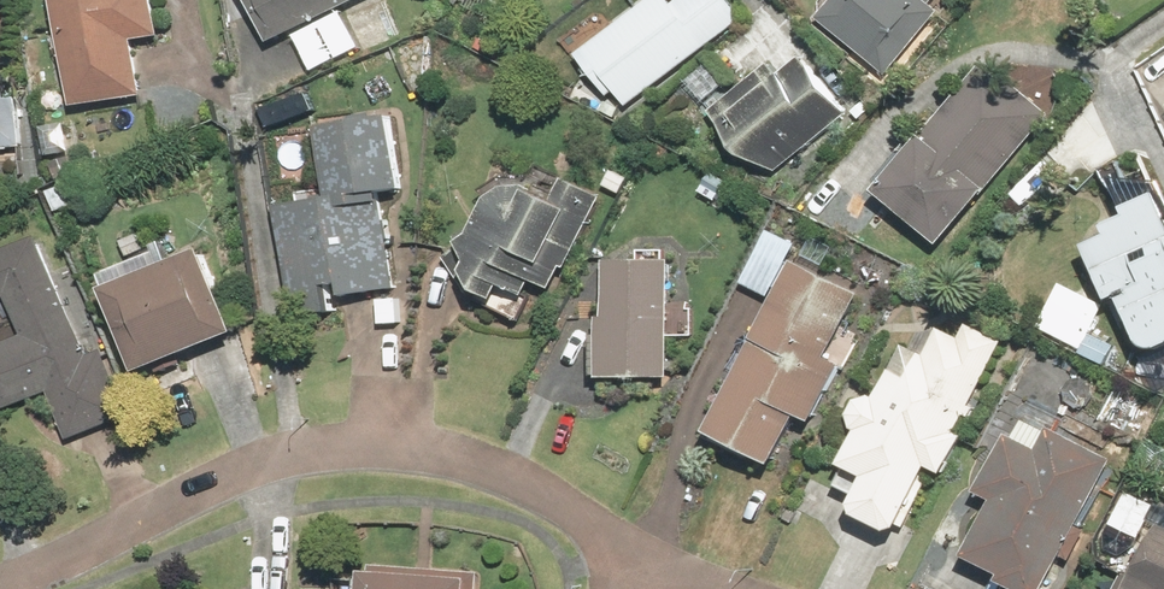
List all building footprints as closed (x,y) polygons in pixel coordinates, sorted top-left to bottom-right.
[(72,104),(143,92),(134,41),(163,36),(156,0),(54,0),(72,104)] [(267,40),(353,0),(248,0),(267,40)] [(576,53),(623,112),(742,19),(727,0),(675,0),(671,3),(669,0),(644,0),(576,53)] [(886,76),(939,12),(929,4),(933,0),(834,0),(818,19),(886,76)] [(712,109),(765,176),(845,113),(792,46),(712,109)] [(875,190),(937,244),(1049,115),(987,61),(875,190)] [(23,146),(16,63),(0,65),(0,148),(23,146)] [(277,205),(293,315),(331,309),(329,298),(395,289),(381,193),(402,190),(391,117),(318,127),(328,197),(277,205)] [(554,288),(599,196),(566,179),(554,203),(499,176),(445,286),(513,319),(533,279),(554,288)] [(1154,194),(1123,209),(1125,214),(1101,225),(1106,235),(1084,245),(1110,301),(1119,297),(1145,353),(1163,344),(1163,216),(1154,194)] [(38,237),(0,253),(0,301),(7,299),(22,334),(0,344),(0,413),(47,393),(67,440),(126,415),(99,353),(89,357),(38,237)] [(201,251),(102,288),(133,372),(233,335),(201,251)] [(600,258),(595,373),(669,377),(674,261),(600,258)] [(794,262),(705,433),(772,467),(798,418),(811,425),(841,366),(828,359),(861,296),(794,262)] [(939,328),(924,357),(902,346),(875,399),(862,392),(845,424),(858,431),(841,464),(864,476),(847,510),(895,534),(928,467),(942,474),(1007,344),(967,324),(960,338),(939,328)] [(1016,588),(1046,588),(1110,461),(1046,429),(1036,451),(1006,436),(977,493),(991,500),(961,561),(1016,588)] [(1149,523),(1118,588),(1163,588),(1163,530),(1149,523)] [(360,561),(358,588),(477,588),(478,570),(360,561)]
